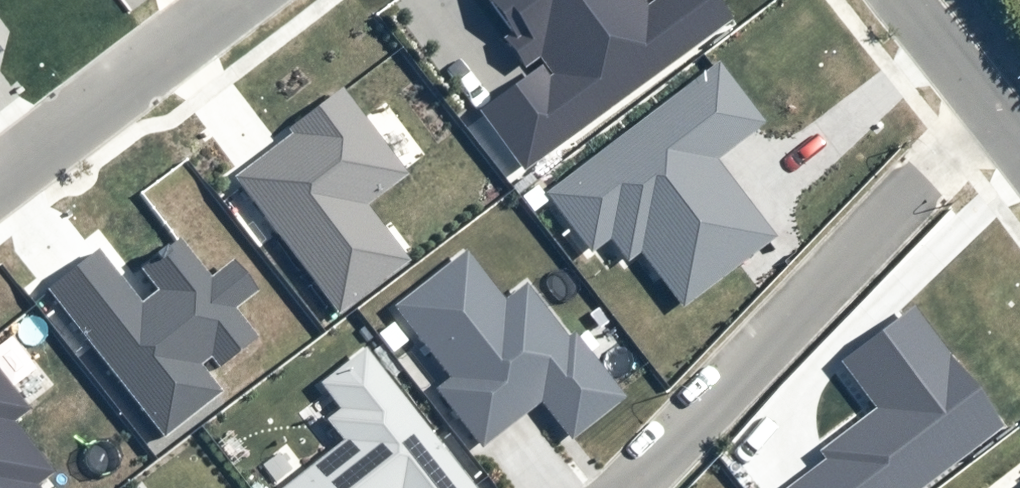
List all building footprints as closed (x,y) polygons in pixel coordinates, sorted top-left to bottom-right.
[(549,81),(541,70),(478,115),(522,174),(730,23),(713,0),(661,0),(648,9),(642,0),(485,0),(511,36),(502,43),(524,72),(540,60),(553,79),(549,81)] [(764,123),(716,63),(545,196),(591,255),(608,241),(627,266),(640,256),(683,311),(775,239),(714,162),(764,123)] [(408,263),(366,208),(407,177),(341,91),(288,131),(292,137),(234,181),(337,316),(408,263)] [(236,259),(211,279),(179,237),(141,267),(159,290),(143,302),(100,248),(49,289),(166,436),(223,390),(203,364),(212,357),(220,367),(258,337),(235,309),(261,289),(236,259)] [(395,311),(451,380),(436,391),(483,449),(540,403),(571,442),(624,400),(573,336),(568,340),(524,286),(506,300),(468,253),(395,311)] [(827,458),(788,487),(922,487),(1004,426),(913,308),(842,362),(876,407),(821,449),(827,458)] [(343,441),(281,487),(474,487),(366,349),(318,386),(338,412),(327,420),(343,441)] [(16,423),(28,413),(0,378),(0,487),(37,487),(56,473),(16,423)]
